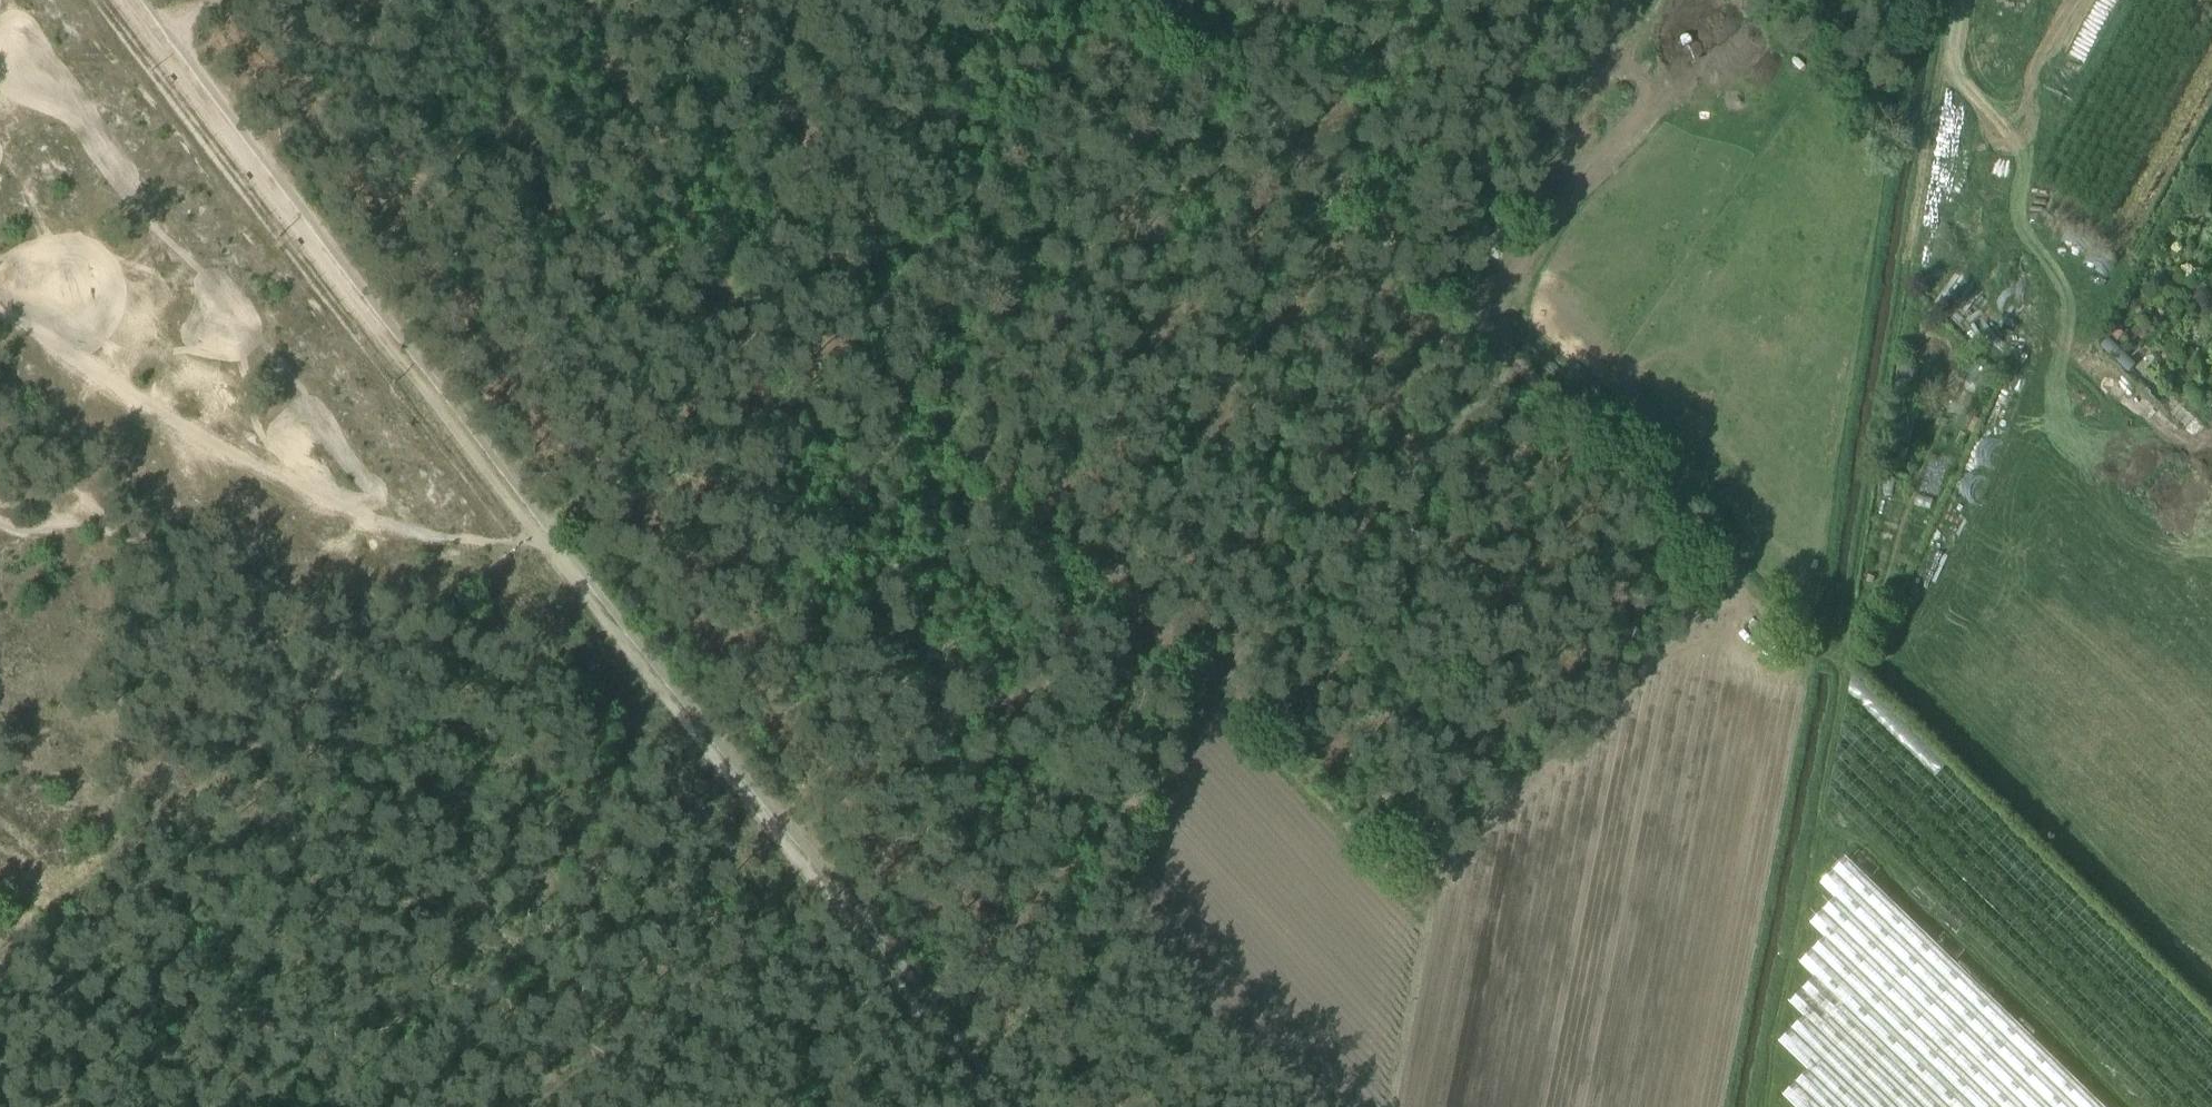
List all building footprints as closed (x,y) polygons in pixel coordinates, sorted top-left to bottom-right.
[(2111,350),(2124,331),(2112,322),(2099,341),(2111,350)] [(1847,858),(1822,884),(1836,898),(1811,924),(1826,938),(1801,963),(1815,977),(1791,1002),(1805,1016),(1780,1042),(1809,1070),(1784,1096),(1796,1106),(2104,1106),(1847,858)]
